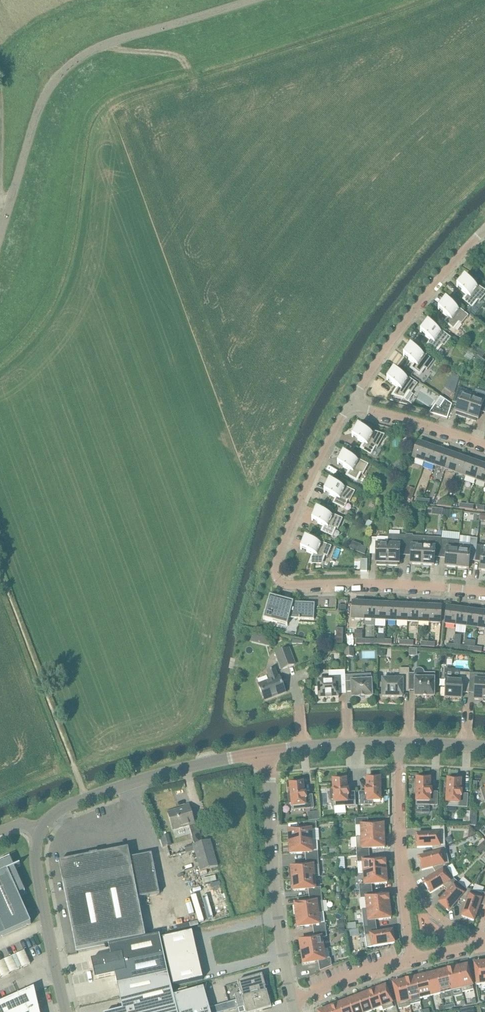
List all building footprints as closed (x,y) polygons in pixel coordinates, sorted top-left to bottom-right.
[(459,285),(457,287),(468,296),(465,300),(472,306),(477,300),(480,302),(484,296),(484,291),(479,287),(478,288),(464,278),(459,285)] [(440,307),(438,309),(449,318),(446,323),(453,329),(459,322),(461,325),(468,316),(460,309),(459,311),(446,300),(445,300),(440,307)] [(428,346),(436,352),(441,345),(444,347),(451,338),(443,332),(441,333),(428,323),(427,323),(422,330),(420,332),(432,341),(428,346)] [(412,369),(420,374),(425,368),(427,370),(434,361),(425,355),(424,356),(410,346),(410,347),(410,346),(405,353),(405,354),(403,356),(415,364),(412,369)] [(484,356),(484,354),(484,349),(482,347),(476,355),(482,359),(484,356)] [(408,380),(394,370),(393,370),(388,377),(389,378),(387,380),(399,388),(394,396),(404,398),(408,391),(411,393),(418,384),(409,378),(408,380)] [(456,387),(459,378),(453,374),(448,382),(456,387)] [(467,416),(472,398),(462,395),(464,389),(458,387),(457,387),(454,398),(454,399),(460,401),(456,411),(455,411),(455,412),(467,416)] [(472,398),(467,416),(478,420),(478,419),(481,408),(484,409),(484,396),(474,393),(472,398)] [(430,413),(447,419),(452,404),(445,400),(442,410),(434,407),(430,413)] [(378,448),(385,436),(374,432),(373,435),(358,427),(353,434),(354,434),(352,437),(356,439),(365,444),(362,449),(377,457),(381,450),(378,448)] [(424,462),(430,446),(425,444),(425,446),(418,444),(413,458),(424,462)] [(430,446),(424,462),(435,466),(440,450),(430,446)] [(450,453),(440,450),(435,466),(445,469),(450,453)] [(445,469),(455,473),(461,457),(450,453),(445,469)] [(339,462),(337,464),(350,471),(348,476),(356,480),(360,473),(363,475),(369,465),(359,460),(358,462),(343,454),(339,462)] [(461,457),(455,473),(465,476),(471,460),(461,457)] [(481,464),(471,460),(465,476),(475,480),(481,464)] [(475,480),(484,483),(484,465),(481,464),(475,480)] [(440,468),(433,466),(429,478),(435,481),(440,468)] [(329,482),(325,489),(325,490),(324,492),(337,499),(335,503),(343,508),(347,500),(350,502),(355,492),(345,487),(345,489),(329,482)] [(404,499),(410,501),(413,490),(407,488),(404,499)] [(316,510),(313,518),(312,521),(325,526),(323,531),(332,535),(335,528),(338,529),(343,519),(333,515),(332,517),(317,510),(316,510)] [(406,536),(405,552),(411,552),(411,563),(410,563),(410,564),(422,565),(424,537),(413,537),(413,535),(406,534),(406,536)] [(399,563),(399,552),(405,552),(406,536),(388,536),(388,539),(388,545),(387,563),(399,563)] [(422,565),(434,565),(433,565),(434,554),(440,554),(442,539),(424,537),(422,565)] [(305,539),(301,547),(302,547),(301,550),(314,555),(311,563),(321,563),(324,556),(327,557),(331,547),(321,543),(321,545),(305,538),(305,539)] [(375,563),(387,563),(388,545),(388,539),(370,538),(370,551),(376,551),(376,562),(375,562),(375,563)] [(469,557),(475,558),(477,545),(478,539),(471,538),(470,544),(459,543),(457,568),(469,569),(469,568),(468,568),(469,557)] [(444,566),(457,568),(459,543),(459,540),(442,539),(440,554),(446,555),(445,566),(444,566)] [(484,571),(484,546),(477,545),(475,558),(481,558),(480,569),(479,569),(479,570),(484,571)] [(358,554),(364,557),(367,550),(361,547),(358,554)] [(298,620),(300,620),(300,619),(314,620),(315,603),(293,602),(270,596),(263,619),(287,626),(289,618),(298,619),(298,620)] [(352,619),(364,620),(365,603),(360,602),(360,604),(353,604),(352,619)] [(376,603),(365,603),(364,620),(375,620),(376,603)] [(387,604),(376,603),(375,620),(386,621),(387,604)] [(386,621),(397,621),(397,604),(387,604),(386,621)] [(408,605),(397,604),(397,621),(407,622),(408,605)] [(407,622),(418,622),(419,605),(408,605),(407,622)] [(430,606),(419,605),(418,622),(429,623),(430,606)] [(441,606),(430,606),(429,623),(440,623),(441,606)] [(445,624),(456,625),(458,609),(447,607),(445,624)] [(458,609),(456,625),(467,627),(469,610),(458,609)] [(467,627),(477,628),(480,611),(469,610),(467,627)] [(289,649),(275,654),(281,670),(295,664),(289,649)] [(354,652),(354,649),(345,649),(345,657),(349,657),(354,652)] [(441,653),(440,665),(446,665),(446,658),(450,658),(451,654),(441,653)] [(265,700),(285,692),(279,677),(278,678),(275,669),(267,672),(271,681),(259,685),(265,700)] [(403,691),(409,691),(409,674),(409,669),(399,669),(399,680),(396,680),(396,678),(395,676),(390,676),(389,678),(389,680),(383,680),(382,697),(402,697),(403,691)] [(415,674),(409,674),(409,691),(415,691),(415,697),(422,697),(427,697),(434,697),(434,679),(424,679),(424,674),(424,673),(423,672),(423,671),(422,671),(422,670),(421,670),(420,670),(419,670),(418,670),(417,670),(417,671),(416,671),(416,672),(415,673),(415,674)] [(331,699),(339,698),(338,685),(345,685),(345,676),(345,671),(329,672),(329,681),(318,681),(318,688),(315,688),(316,696),(318,696),(319,699),(326,699),(327,699),(331,699)] [(469,693),(470,673),(469,673),(465,673),(460,673),(459,681),(453,681),(454,679),(445,679),(444,687),(446,687),(445,698),(462,699),(462,693),(469,693)] [(469,693),(470,690),(475,690),(474,700),(483,700),(483,702),(484,702),(484,680),(483,680),(484,674),(470,673),(469,693)] [(345,676),(345,685),(346,692),(352,692),(352,697),(372,696),(371,680),(359,681),(359,675),(345,676)] [(417,779),(416,813),(430,813),(430,806),(437,806),(438,793),(431,793),(431,791),(430,791),(430,778),(427,778),(427,776),(417,777),(417,779)] [(467,808),(468,795),(462,794),(462,793),(460,792),(461,780),(458,780),(458,778),(448,777),(448,779),(446,806),(467,808)] [(359,792),(360,805),(373,805),(373,801),(381,801),(380,797),(384,797),(383,788),(380,788),(380,778),(367,778),(367,790),(365,790),(365,792),(359,792)] [(355,806),(355,793),(348,793),(348,791),(347,791),(346,779),(333,780),(333,790),(330,790),(331,800),(334,799),(334,807),(355,806)] [(314,808),(312,796),(306,796),(306,794),(304,795),(303,782),(290,784),(291,794),(288,794),(289,804),(292,803),(293,811),(314,808)] [(183,809),(168,813),(173,830),(189,825),(194,845),(193,845),(194,850),(200,871),(218,866),(210,840),(203,843),(197,822),(194,823),(188,804),(183,806),(183,809)] [(356,826),(361,826),(361,837),(356,838),(384,837),(384,825),(368,826),(368,819),(363,820),(358,820),(356,820),(356,826)] [(304,830),(289,830),(289,842),(312,841),(311,830),(316,829),(316,823),(304,824),(304,830)] [(430,835),(417,835),(417,848),(432,847),(444,847),(445,847),(444,827),(430,828),(430,835)] [(369,855),(369,849),(384,848),(384,837),(356,838),(357,849),(357,855),(357,856),(369,855)] [(312,841),(289,842),(290,854),(306,853),(306,860),(318,859),(318,852),(313,852),(312,841)] [(433,868),(445,865),(449,864),(444,847),(432,847),(434,854),(419,858),(422,871),(433,868)] [(89,853),(89,856),(59,862),(76,951),(146,938),(138,898),(160,894),(152,854),(130,858),(128,849),(98,854),(97,852),(89,853)] [(369,861),(369,855),(357,856),(358,874),(364,873),(386,872),(385,860),(369,861)] [(25,892),(10,859),(0,864),(0,871),(1,873),(0,873),(0,937),(31,924),(18,895),(25,892)] [(291,869),(289,869),(290,878),(292,878),(292,879),(319,876),(318,859),(306,860),(306,866),(291,867),(291,869)] [(443,886),(454,880),(454,879),(445,865),(433,868),(437,875),(423,883),(430,894),(443,886)] [(386,872),(364,873),(364,885),(359,885),(360,892),(372,891),(371,885),(387,884),(386,872)] [(319,876),(292,879),(293,891),(309,890),(309,896),(321,895),(321,888),(316,889),(314,877),(320,877),(319,876)] [(459,899),(466,890),(454,880),(443,886),(449,891),(439,903),(438,905),(445,911),(446,910),(448,912),(459,899)] [(479,905),(482,895),(467,889),(466,890),(459,899),(467,902),(462,917),(474,921),(479,905)] [(372,891),(360,892),(361,899),(366,898),(367,910),(389,907),(388,895),(372,897),(372,891)] [(185,922),(193,920),(186,893),(178,895),(185,922)] [(310,902),(294,904),(296,916),(323,912),(321,895),(309,896),(310,902)] [(364,929),(376,927),(375,921),(391,919),(389,907),(367,910),(362,910),(364,929)] [(323,912),(296,916),(297,928),(313,926),(314,932),(326,930),(325,924),(320,924),(318,913),(323,912)] [(376,927),(364,929),(367,948),(395,943),(393,931),(377,934),(376,927)] [(315,938),(299,941),(301,953),(324,949),(322,938),(327,937),(326,930),(314,932),(315,938)] [(168,963),(198,956),(192,932),(162,939),(168,963)] [(111,956),(91,960),(95,979),(115,975),(117,985),(168,974),(159,935),(108,946),(111,956)] [(324,949),(301,953),(303,964),(319,962),(320,971),(331,966),(330,959),(325,960),(324,949)] [(12,957),(18,970),(22,968),(16,955),(12,957)] [(203,979),(198,956),(168,963),(173,986),(203,979)] [(474,964),(477,985),(484,984),(484,963),(474,964)] [(463,992),(473,990),(467,966),(456,968),(461,989),(462,992),(463,992)] [(461,989),(456,968),(446,971),(451,991),(461,989)] [(435,973),(440,994),(451,991),(446,971),(435,973)] [(440,994),(435,973),(425,976),(430,996),(440,994)] [(118,990),(122,1010),(115,1011),(177,1011),(168,974),(117,985),(118,990)] [(235,995),(225,997),(227,1003),(266,992),(265,988),(266,988),(265,986),(262,975),(260,976),(246,980),(237,982),(240,993),(235,995)] [(414,979),(420,1003),(419,999),(430,996),(425,976),(414,979)] [(404,981),(410,1006),(410,1005),(420,1003),(414,979),(404,981)] [(410,1006),(404,981),(393,984),(399,1009),(410,1006)] [(382,1007),(383,1011),(393,1007),(385,986),(375,990),(382,1007)] [(39,1009),(35,992),(34,988),(3,1002),(0,1004),(0,1011),(40,1011),(39,1009)] [(179,1011),(194,1011),(209,1008),(203,988),(174,996),(179,1011)] [(366,994),(373,1011),(382,1007),(375,990),(366,994)] [(209,1008),(210,1011),(225,1011),(237,1009),(238,1008),(238,1006),(244,1005),(246,1011),(258,1011),(271,1008),(269,998),(267,991),(266,992),(227,1003),(209,1008)] [(366,994),(356,997),(362,1011),(370,1011),(373,1011),(366,994)] [(351,1011),(362,1011),(356,997),(347,1001),(351,1011)] [(340,1011),(351,1011),(347,1001),(337,1005),(340,1011)]
